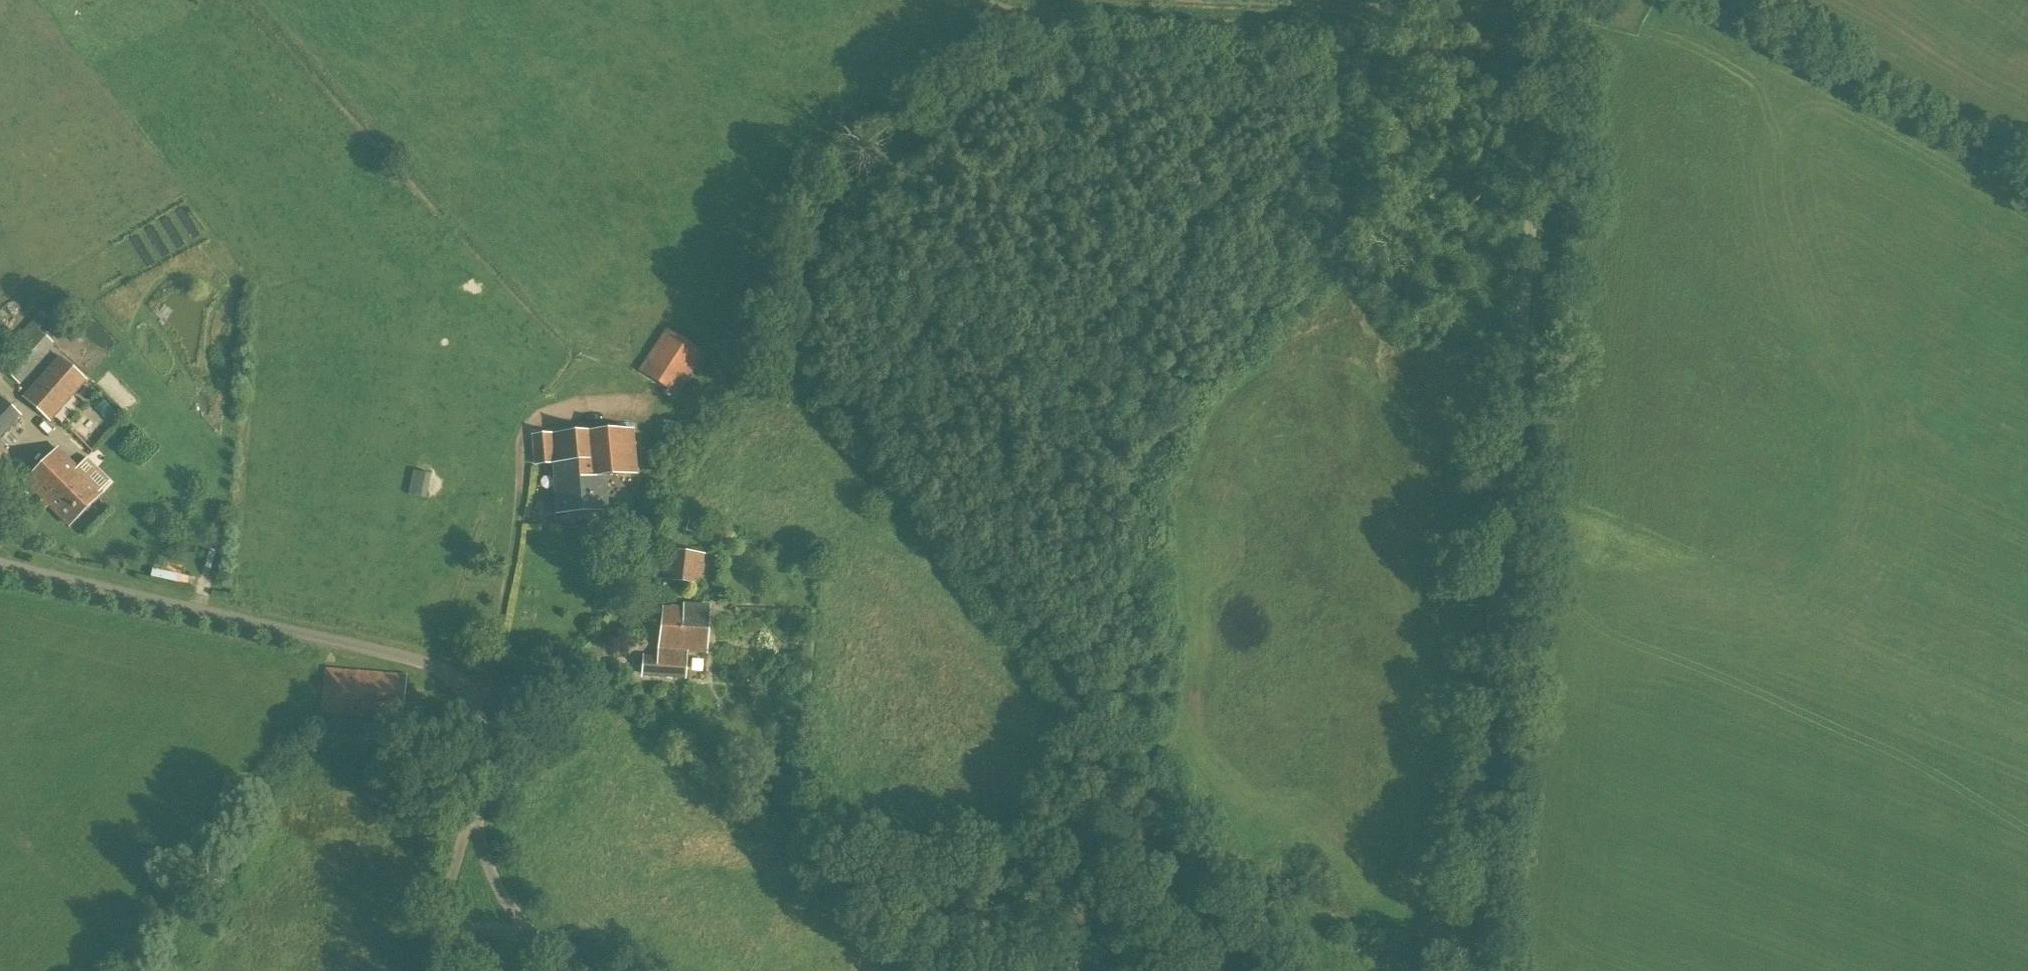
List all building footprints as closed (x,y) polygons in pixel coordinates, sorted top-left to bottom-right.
[(702,352),(666,329),(638,372),(674,395),(702,352)] [(29,338),(2,368),(19,383),(46,353),(29,338)] [(59,356),(23,398),(50,422),(87,380),(59,356)] [(22,415),(0,395),(0,439),(22,415)] [(552,463),(555,515),(608,511),(605,477),(637,474),(634,429),(531,436),(533,464),(552,463)] [(25,482),(69,526),(103,493),(58,448),(25,482)] [(408,494),(425,497),(430,473),(413,470),(408,494)] [(661,579),(701,584),(704,554),(665,549),(661,579)] [(709,605),(684,604),(683,608),(661,607),(658,656),(643,655),(642,676),(685,679),(687,652),(706,653),(709,605)] [(326,669),(323,715),(403,720),(406,674),(326,669)]
